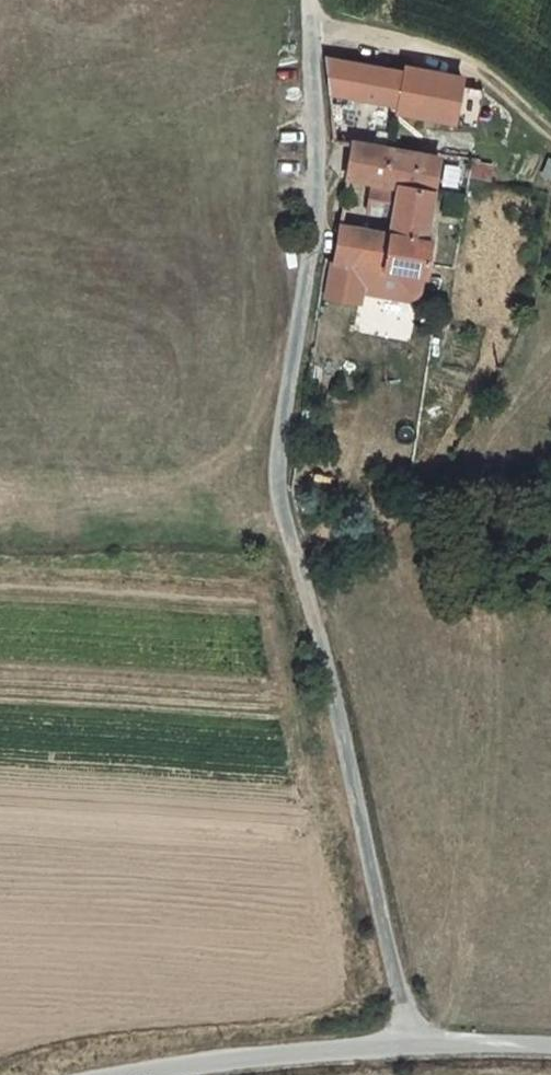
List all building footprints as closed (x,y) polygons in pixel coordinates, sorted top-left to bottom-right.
[(420,73),(367,67),(339,65),(344,99),(417,105),(420,73)] [(420,67),(420,73),(417,105),(416,112),(474,118),(478,73),(420,67)] [(362,188),(415,192),(451,196),(452,177),(455,161),(440,158),(366,149),(362,188)] [(451,196),(415,192),(408,239),(356,234),(353,269),(442,278),(446,279),(449,263),(450,251),(450,242),(448,235),(447,229),(448,222),(451,196)] [(442,278),(353,269),(349,304),(382,308),(383,297),(439,303),(442,278)]
